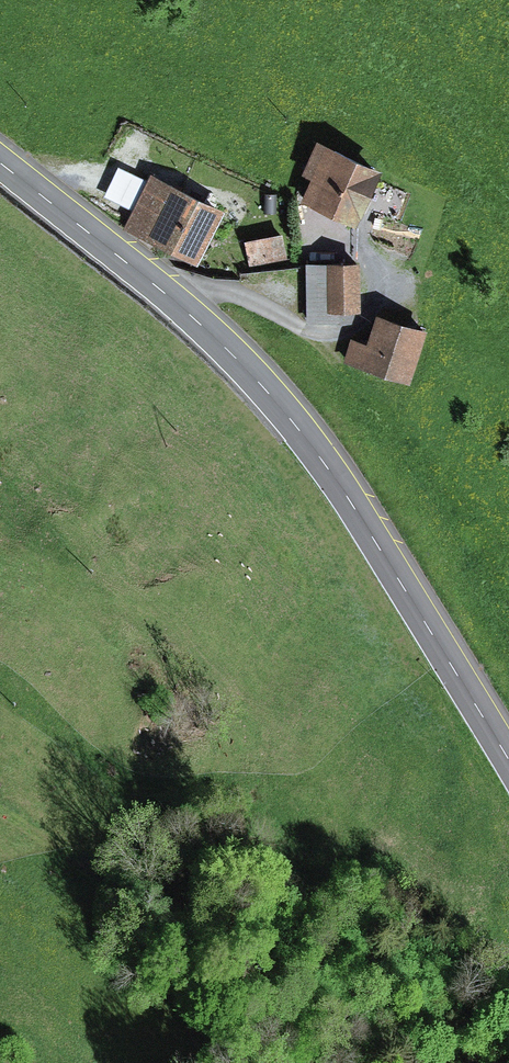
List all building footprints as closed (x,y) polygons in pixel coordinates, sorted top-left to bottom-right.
[(378,172),(311,139),(296,171),(307,177),(295,201),(350,228),(378,172)] [(218,208),(146,174),(120,229),(193,263),(218,208)] [(282,262),(277,235),(237,242),(242,270),(282,262)] [(355,264),(302,266),(304,324),(339,323),(338,311),(357,310),(355,264)] [(422,334),(372,318),(363,346),(347,340),(339,365),(405,386),(422,334)]
